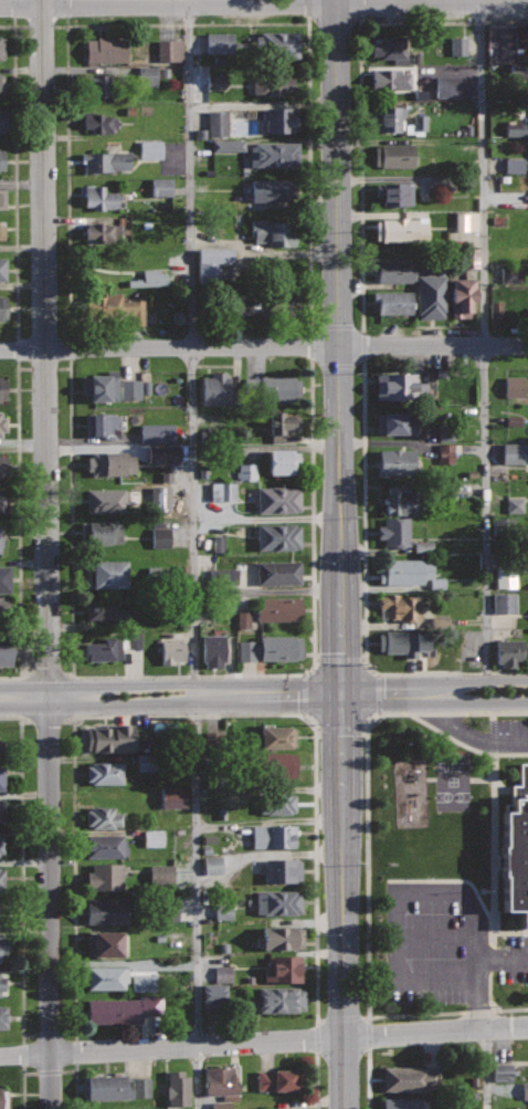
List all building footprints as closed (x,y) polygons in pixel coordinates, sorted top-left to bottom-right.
[(525,23),(486,23),(487,64),(516,64),(516,52),(520,52),(525,48),(525,23)] [(298,31),(260,31),(260,57),(298,57),(298,31)] [(233,35),(206,34),(206,54),(233,54),(233,35)] [(406,35),(372,36),(373,54),(381,54),(381,59),(408,57),(406,35)] [(448,35),(423,36),(423,55),(448,55),(448,35)] [(466,37),(450,37),(450,56),(467,56),(466,37)] [(127,38),(86,39),(87,62),(127,61),(127,38)] [(157,62),(182,62),(182,41),(157,41),(157,62)] [(516,63),(517,79),(527,78),(527,63),(516,63)] [(486,66),(487,86),(509,85),(508,65),(486,66)] [(157,67),(138,67),(138,86),(157,86),(157,67)] [(394,69),(372,70),(372,93),(415,93),(415,72),(394,72),(394,69)] [(293,71),(252,71),(252,94),(293,94),(293,71)] [(119,75),(89,75),(91,96),(120,96),(119,75)] [(225,76),(206,76),(206,91),(225,90),(225,76)] [(459,98),(460,76),(436,76),(436,97),(459,98)] [(298,106),(265,106),(265,133),(299,132),(298,106)] [(405,107),(377,106),(376,132),(400,132),(400,116),(405,117),(405,107)] [(96,111),(84,112),(84,128),(94,127),(94,132),(114,132),(114,127),(120,127),(120,116),(113,117),(113,115),(104,115),(104,113),(96,113),(96,111)] [(208,136),(227,136),(227,111),(207,111),(208,136)] [(426,114),(413,114),(413,125),(406,124),(405,134),(426,134),(426,114)] [(527,136),(527,120),(505,121),(505,136),(527,136)] [(162,140),(140,140),(141,159),(162,158),(162,140)] [(245,152),(245,140),(212,140),(212,151),(245,152)] [(297,140),(251,143),(252,166),(298,164),(297,140)] [(414,144),(373,144),(373,164),(381,164),(381,168),(415,167),(414,144)] [(130,151),(82,151),(82,161),(85,161),(85,170),(131,170),(130,151)] [(524,158),(505,157),(505,173),(524,173),(524,158)] [(171,178),(150,178),(151,196),(172,196),(171,178)] [(291,179),(252,179),(253,201),(292,201),(292,198),(296,198),(296,181),(291,181),(291,179)] [(412,182),(376,182),(376,197),(382,197),(382,205),(412,203),(412,182)] [(106,185),(84,185),(85,206),(94,206),(94,209),(105,209),(105,207),(119,207),(119,191),(106,191),(106,185)] [(477,212),(455,212),(455,231),(477,231),(477,212)] [(429,222),(419,222),(419,218),(381,217),(381,220),(376,220),(376,241),(418,242),(418,239),(429,239),(429,222)] [(300,221),(271,222),(271,219),(252,219),(253,240),(270,240),(270,245),(295,245),(295,233),(302,232),(300,221)] [(107,222),(86,222),(85,237),(93,238),(93,242),(120,242),(120,224),(107,224),(107,222)] [(232,248),(198,248),(198,283),(220,282),(220,263),(232,262),(232,248)] [(478,266),(478,249),(463,249),(463,266),(478,266)] [(412,259),(372,259),(372,270),(378,270),(378,281),(412,281),(412,259)] [(128,261),(91,260),(89,276),(95,276),(95,280),(106,280),(106,276),(127,278),(128,261)] [(128,279),(128,286),(168,285),(167,269),(142,269),(143,278),(128,279)] [(446,274),(416,275),(418,318),(447,317),(446,274)] [(475,279),(453,279),(452,316),(471,317),(471,302),(475,302),(475,279)] [(523,301),(522,285),(501,285),(502,302),(523,301)] [(293,290),(258,291),(260,316),(294,315),(293,290)] [(412,291),(372,291),(372,303),(378,303),(378,313),(412,313),(412,291)] [(123,292),(99,292),(99,314),(131,314),(131,324),(142,324),(142,296),(123,296),(123,292)] [(259,302),(242,302),(242,312),(259,312),(259,302)] [(118,370),(108,370),(108,375),(83,375),(83,394),(91,394),(91,400),(118,399),(118,370)] [(228,372),(211,372),(211,377),(203,377),(203,404),(232,404),(232,376),(228,376),(228,372)] [(416,372),(376,373),(376,399),(427,398),(426,381),(416,381),(416,372)] [(295,376),(245,376),(244,400),(300,400),(302,378),(295,378),(295,376)] [(505,397),(524,397),(524,376),(505,376),(505,397)] [(120,399),(141,399),(141,379),(120,379),(120,399)] [(120,411),(88,411),(88,433),(105,433),(105,438),(120,438),(120,411)] [(285,411),(271,411),(271,442),(285,442),(284,430),(295,429),(294,415),(285,415),(285,411)] [(415,412),(377,412),(377,432),(415,432),(415,412)] [(521,415),(507,415),(506,426),(520,426),(521,415)] [(141,442),(173,442),(173,424),(140,424),(141,442)] [(438,441),(454,441),(454,425),(438,425),(438,441)] [(438,463),(454,463),(454,444),(438,443),(438,463)] [(502,443),(502,464),(527,464),(527,443),(502,443)] [(178,462),(178,446),(149,445),(149,462),(178,462)] [(293,449),(268,450),(268,473),(300,472),(300,451),(293,451),(293,449)] [(415,449),(380,449),(380,459),(376,459),(376,477),(389,477),(389,473),(414,474),(415,449)] [(126,450),(92,451),(92,457),(86,457),(87,470),(92,470),(93,474),(125,473),(125,472),(134,471),(134,454),(126,454),(126,450)] [(237,479),(256,480),(256,464),(238,463),(237,479)] [(236,483),(211,482),(211,500),(236,500),(236,483)] [(300,485),(258,487),(258,511),(300,511),(300,485)] [(400,485),(387,485),(387,514),(420,514),(419,491),(400,491),(400,485)] [(125,488),(87,489),(87,510),(124,510),(124,502),(129,502),(128,491),(125,491),(125,488)] [(507,514),(524,513),(523,498),(507,498),(507,514)] [(409,516),(384,516),(386,525),(377,525),(378,537),(386,537),(386,545),(409,545),(409,516)] [(110,521),(83,522),(83,544),(123,543),(122,522),(110,522),(110,521)] [(300,523),(257,524),(258,550),(300,548),(300,523)] [(170,527),(152,527),(151,547),(169,548),(170,527)] [(214,553),(225,553),(224,535),(213,536),(214,553)] [(432,542),(414,542),(414,552),(432,552),(432,542)] [(423,558),(382,559),(382,569),(379,571),(379,583),(423,583),(423,577),(433,577),(433,562),(423,562),(423,558)] [(126,561),(93,561),(93,587),(126,586),(126,561)] [(300,562),(258,562),(258,583),(300,583),(300,562)] [(0,566),(0,593),(15,593),(15,566),(0,566)] [(516,588),(516,568),(496,568),(496,588),(516,588)] [(236,569),(216,569),(216,584),(237,583),(236,569)] [(493,613),(516,613),(515,593),(493,593),(493,613)] [(420,595),(380,596),(380,607),(386,607),(386,618),(398,618),(398,620),(421,620),(420,595)] [(302,596),(256,597),(257,620),(303,619),(302,596)] [(0,598),(0,621),(17,620),(15,598),(0,598)] [(117,599),(93,600),(94,622),(130,621),(130,608),(117,609),(117,599)] [(237,629),(249,629),(250,610),(237,610),(237,629)] [(431,630),(379,630),(378,651),(404,651),(404,658),(418,658),(418,650),(431,650),(431,630)] [(0,633),(0,664),(9,663),(8,632),(0,633)] [(140,649),(140,633),(128,632),(128,648),(140,649)] [(225,636),(203,635),(203,668),(225,668),(225,636)] [(303,636),(261,637),(261,644),(257,644),(257,639),(239,639),(239,660),(303,660),(303,636)] [(129,637),(106,637),(106,644),(86,644),(86,659),(124,659),(124,649),(129,649),(129,637)] [(525,638),(496,639),(497,662),(501,662),(503,667),(517,667),(517,662),(525,662),(525,638)] [(184,641),(160,642),(160,665),(176,663),(176,660),(186,660),(184,641)] [(135,723),(113,723),(113,725),(86,725),(86,751),(135,751),(135,723)] [(291,725),(261,725),(261,746),(291,745),(291,725)] [(297,752),(254,753),(254,780),(297,778),(297,752)] [(138,771),(154,771),(154,755),(137,755),(138,771)] [(125,761),(92,762),(92,765),(86,765),(87,781),(92,781),(92,784),(125,783),(125,761)] [(520,764),(520,785),(513,785),(513,812),(503,812),(504,910),(521,910),(521,927),(527,927),(527,764),(520,764)] [(161,788),(161,808),(186,808),(185,788),(161,788)] [(289,793),(257,793),(257,814),(295,813),(294,795),(291,795),(289,793)] [(116,806),(87,806),(87,824),(91,824),(91,827),(116,827),(116,825),(123,825),(123,813),(116,813),(116,806)] [(297,824),(253,825),(253,847),(295,847),(294,834),(297,834),(297,824)] [(143,847),(163,847),(163,830),(143,830),(143,847)] [(124,834),(86,835),(86,858),(129,857),(129,846),(127,846),(127,839),(124,839),(124,834)] [(222,856),(204,857),(204,874),(222,874),(222,856)] [(302,858),(264,858),(265,881),(303,881),(302,858)] [(124,862),(92,864),(92,872),(86,872),(86,890),(124,890),(124,862)] [(173,865),(149,865),(150,884),(173,884),(173,865)] [(302,889),(256,890),(256,914),(303,914),(302,889)] [(127,898),(86,899),(87,923),(127,923),(127,898)] [(165,922),(179,922),(178,900),(164,901),(165,922)] [(232,920),(232,904),(215,904),(216,920),(232,920)] [(304,927),(262,925),(262,937),(256,937),(256,948),(304,949),(304,927)] [(122,930),(87,931),(88,956),(123,955),(122,930)] [(300,955),(268,955),(268,972),(264,972),(264,981),(300,981),(300,955)] [(129,965),(87,965),(87,988),(125,988),(125,982),(129,982),(129,965)] [(231,982),(231,966),(214,966),(214,982),(231,982)] [(132,991),(156,992),(156,975),(132,974),(132,991)] [(305,986),(258,986),(258,1012),(305,1012),(305,986)] [(140,998),(86,998),(86,1023),(140,1023),(140,1015),(163,1016),(163,994),(140,994),(140,998)] [(512,1081),(512,1064),(493,1064),(493,1081),(512,1081)] [(233,1065),(204,1066),(205,1095),(224,1095),(224,1101),(239,1100),(237,1079),(234,1079),(233,1065)] [(441,1068),(383,1067),(383,1090),(427,1091),(427,1087),(440,1088),(441,1068)] [(298,1069),(256,1069),(256,1090),(298,1090),(298,1069)] [(184,1070),(168,1070),(168,1105),(190,1105),(189,1076),(184,1076),(184,1070)] [(127,1075),(87,1076),(88,1099),(151,1097),(150,1076),(127,1077),(127,1075)] [(383,1098),(384,1108),(423,1108),(423,1097),(383,1098)]
